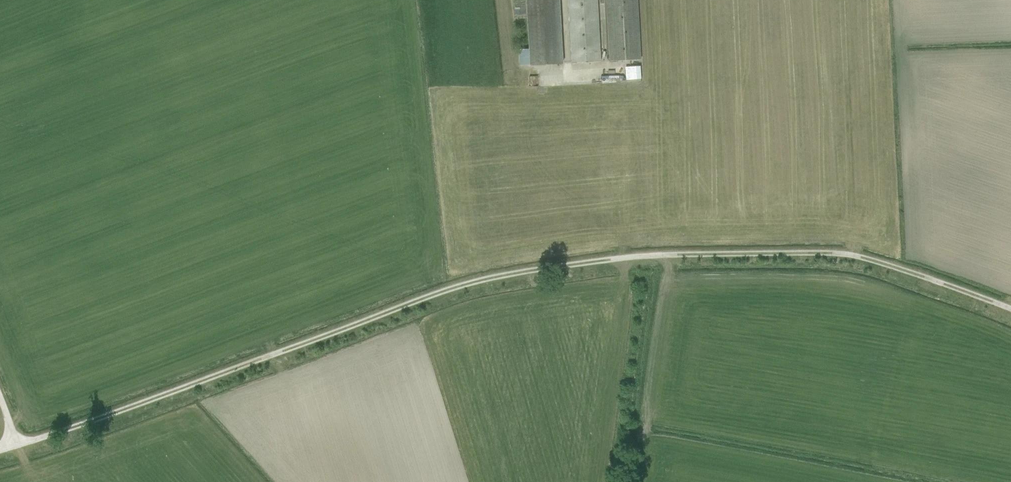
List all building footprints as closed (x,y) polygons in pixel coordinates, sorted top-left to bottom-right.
[(562,63),(559,0),(525,0),(529,65),(562,63)] [(571,63),(600,60),(596,0),(567,0),(571,63)] [(609,61),(640,59),(637,0),(605,0),(609,61)] [(625,79),(636,78),(636,66),(625,66),(625,79)]
